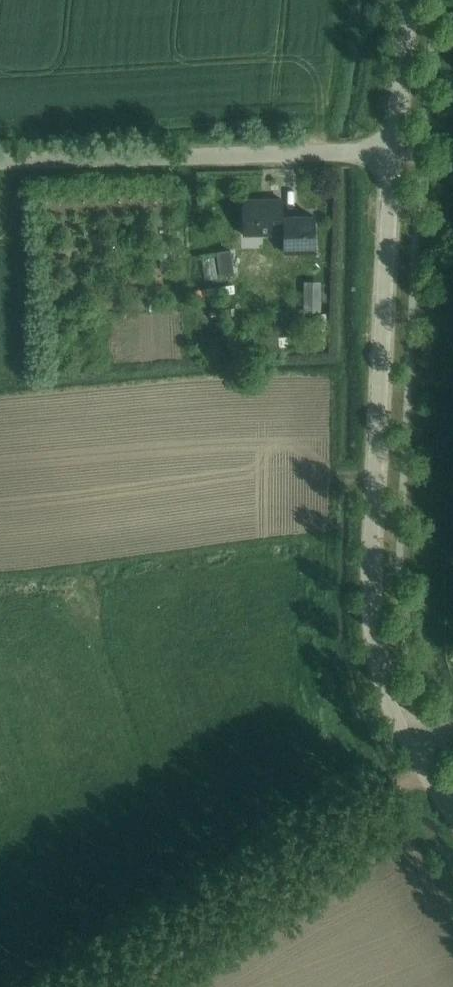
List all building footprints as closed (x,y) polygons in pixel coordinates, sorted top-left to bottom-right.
[(283,199),(242,200),(243,234),(284,233),(284,253),(316,252),(315,216),(284,217),(283,199)] [(230,249),(217,251),(221,277),(234,275),(230,249)] [(321,281),(304,281),(304,311),(320,311),(321,281)]
